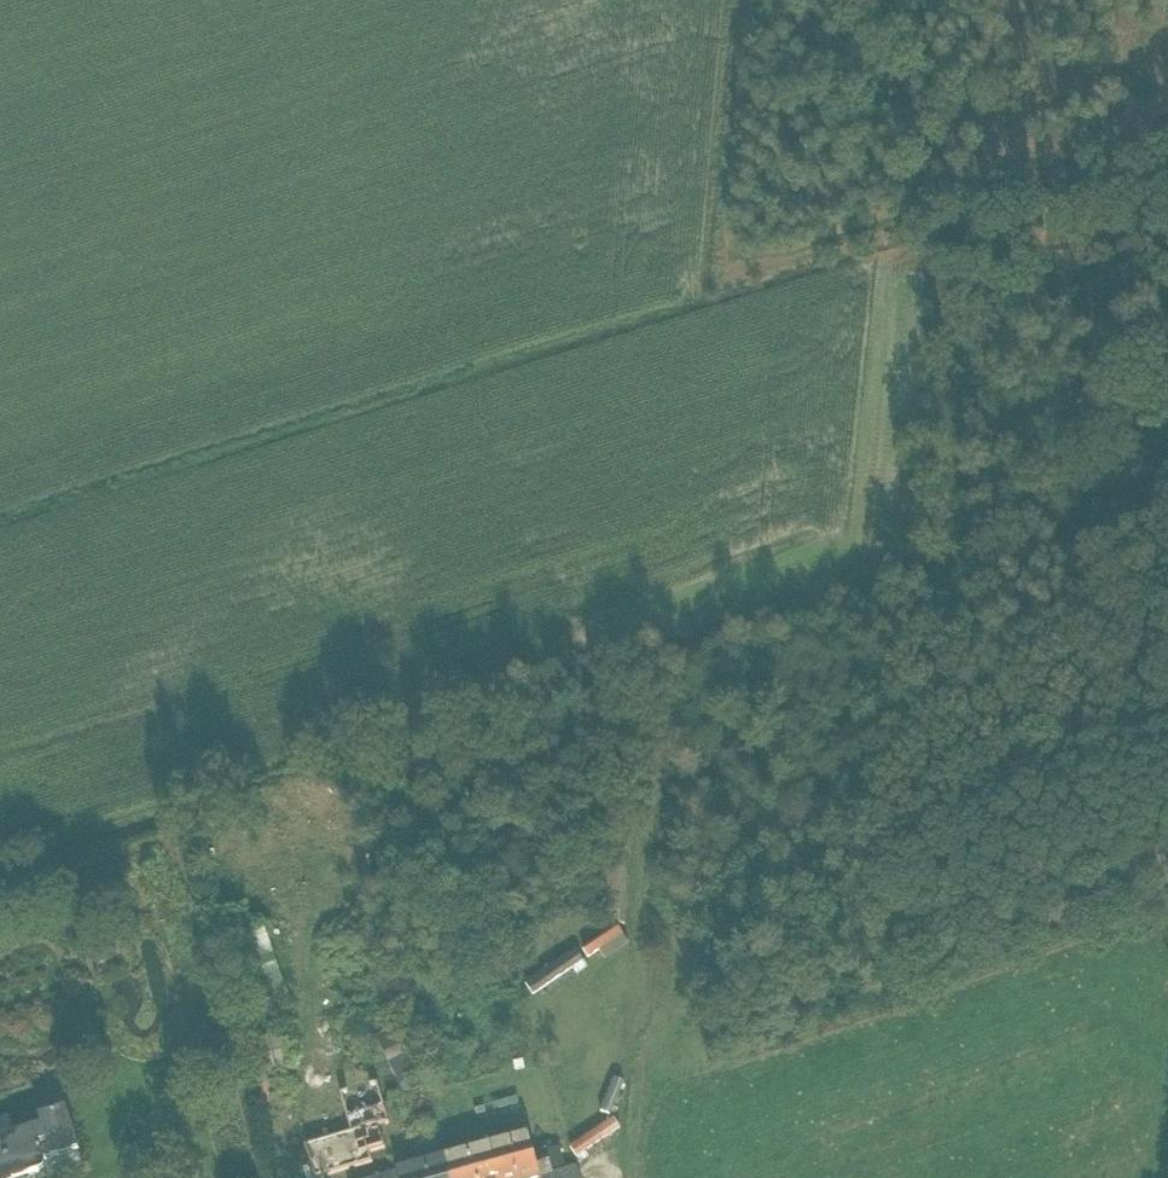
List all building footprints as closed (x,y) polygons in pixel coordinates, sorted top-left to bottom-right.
[(270,1007),(291,999),(265,925),(238,935),(260,996),(266,994),(270,1007)] [(605,959),(628,942),(617,925),(582,948),(589,957),(599,951),(605,959)] [(525,983),(533,994),(572,968),(576,974),(588,967),(575,948),(525,983)] [(402,1095),(437,1080),(411,1022),(376,1038),(402,1095)] [(625,1081),(614,1077),(600,1111),(611,1115),(625,1081)] [(522,1112),(517,1096),(475,1107),(480,1124),(522,1112)] [(67,1105),(37,1115),(40,1123),(14,1132),(8,1115),(0,1118),(0,1177),(31,1177),(30,1174),(44,1170),(46,1164),(45,1161),(81,1150),(67,1105)] [(614,1117),(570,1146),(581,1163),(589,1157),(585,1151),(621,1128),(614,1117)] [(366,1127),(368,1146),(382,1144),(380,1126),(366,1127)] [(528,1133),(442,1157),(448,1177),(537,1177),(540,1177),(581,1177),(577,1164),(566,1168),(560,1146),(552,1148),(543,1150),(534,1152),(528,1133)] [(543,1150),(552,1148),(551,1141),(541,1143),(543,1150)] [(442,1157),(367,1177),(448,1177),(442,1157)]
